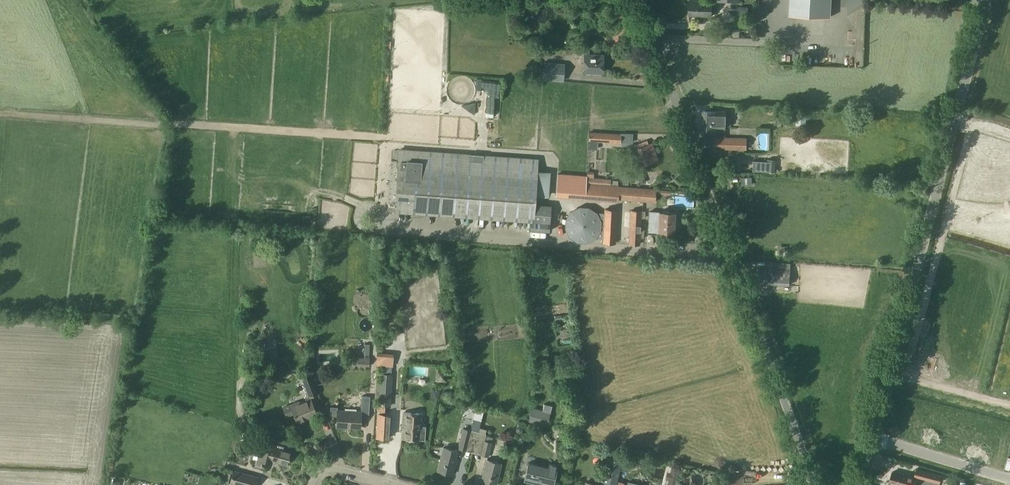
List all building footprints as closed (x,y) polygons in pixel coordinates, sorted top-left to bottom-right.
[(690,0),(690,14),(711,15),(712,1),(690,0)] [(831,0),(791,0),(790,14),(830,16),(831,0)] [(738,6),(738,14),(748,14),(748,6),(738,6)] [(603,72),(603,55),(584,54),(584,71),(603,72)] [(563,80),(564,64),(544,62),(543,78),(563,80)] [(444,79),(445,98),(435,99),(435,94),(421,95),(421,92),(418,92),(400,86),(399,86),(400,127),(410,130),(414,130),(413,123),(421,123),(424,116),(424,132),(434,132),(434,127),(424,124),(434,124),(438,112),(455,111),(454,107),(468,111),(468,104),(450,105),(449,97),(470,97),(469,79),(466,78),(444,79)] [(726,116),(726,111),(703,110),(702,130),(716,130),(716,128),(721,128),(726,128),(726,126),(731,126),(731,116),(726,116)] [(744,134),(753,134),(753,126),(744,126),(744,134)] [(620,143),(621,138),(621,134),(589,132),(588,141),(620,143)] [(745,135),(711,134),(711,149),(745,150),(745,135)] [(636,144),(638,148),(649,144),(647,140),(636,144)] [(652,143),(649,144),(638,148),(644,164),(658,159),(652,143)] [(550,204),(533,202),(537,159),(400,148),(395,209),(530,220),(529,228),(548,230),(550,204)] [(753,170),(767,171),(767,172),(775,172),(775,160),(767,160),(767,161),(754,160),(753,170)] [(586,172),(586,176),(586,183),(618,186),(618,185),(617,185),(618,180),(593,178),(593,172),(586,172)] [(617,199),(655,202),(656,189),(618,186),(586,183),(586,176),(558,173),(556,195),(617,201),(617,199)] [(585,208),(583,208),(582,208),(580,208),(577,209),(574,210),(572,212),(571,213),(569,215),(568,217),(567,219),(567,222),(566,223),(566,226),(567,228),(567,230),(568,232),(570,235),(571,237),(572,238),(574,239),(576,240),(578,241),(580,241),(582,242),(584,242),(587,241),(589,241),(591,240),(593,239),(595,238),(596,236),(597,235),(598,233),(599,231),(599,230),(600,229),(600,228),(600,226),(600,225),(600,223),(600,222),(600,220),(599,219),(599,218),(598,216),(597,215),(596,214),(595,213),(594,212),(593,211),(592,210),(590,209),(588,208),(586,208),(585,208)] [(617,210),(605,209),(603,242),(615,243),(617,210)] [(629,244),(640,244),(641,211),(630,210),(629,244)] [(648,231),(658,232),(658,231),(674,231),(675,212),(649,211),(648,226),(648,231)] [(772,253),(783,254),(784,244),(773,244),(772,253)] [(790,269),(770,267),(768,283),(789,284),(790,269)] [(442,323),(444,316),(434,315),(433,322),(442,323)] [(391,365),(391,356),(376,357),(377,366),(391,365)] [(369,366),(370,357),(358,357),(358,365),(369,366)] [(317,415),(311,400),(310,397),(318,394),(309,373),(302,376),(309,394),(306,395),(309,401),(294,407),(293,405),(284,408),(287,417),(294,414),(298,422),(317,415)] [(394,374),(382,373),(381,406),(393,407),(394,374)] [(362,412),(338,411),(338,407),(331,407),(331,416),(338,416),(337,427),(361,429),(362,418),(369,419),(371,397),(363,396),(362,412)] [(474,420),(481,422),(484,411),(476,409),(474,420)] [(549,413),(531,409),(529,419),(547,423),(549,413)] [(404,413),(402,439),(425,440),(426,427),(422,426),(423,414),(404,413)] [(379,414),(377,437),(389,438),(391,415),(379,414)] [(943,424),(940,436),(948,438),(953,416),(944,414),(942,424),(943,424)] [(960,424),(953,450),(969,454),(976,428),(960,424)] [(984,430),(978,453),(994,457),(997,444),(1004,446),(1008,430),(996,427),(994,433),(984,430)] [(479,432),(463,428),(459,448),(467,450),(474,452),(479,432)] [(486,436),(481,454),(489,456),(492,442),(493,437),(486,436)] [(287,463),(290,452),(277,448),(275,446),(266,443),(265,444),(263,444),(261,445),(257,462),(260,463),(263,464),(268,465),(270,464),(271,461),(275,459),(276,460),(287,463)] [(459,451),(444,447),(438,471),(453,474),(459,451)] [(605,483),(611,484),(616,484),(622,461),(608,457),(602,483),(605,483)] [(487,460),(482,481),(496,484),(502,463),(487,460)] [(549,468),(529,463),(525,480),(536,483),(537,479),(554,483),(558,465),(550,464),(549,468)] [(917,468),(915,475),(939,481),(941,474),(917,468)] [(233,471),(230,483),(239,484),(255,484),(257,477),(233,471)] [(891,476),(890,481),(896,482),(896,484),(916,484),(918,478),(914,477),(893,471),(891,476)] [(707,475),(709,484),(719,484),(716,473),(707,475)]
